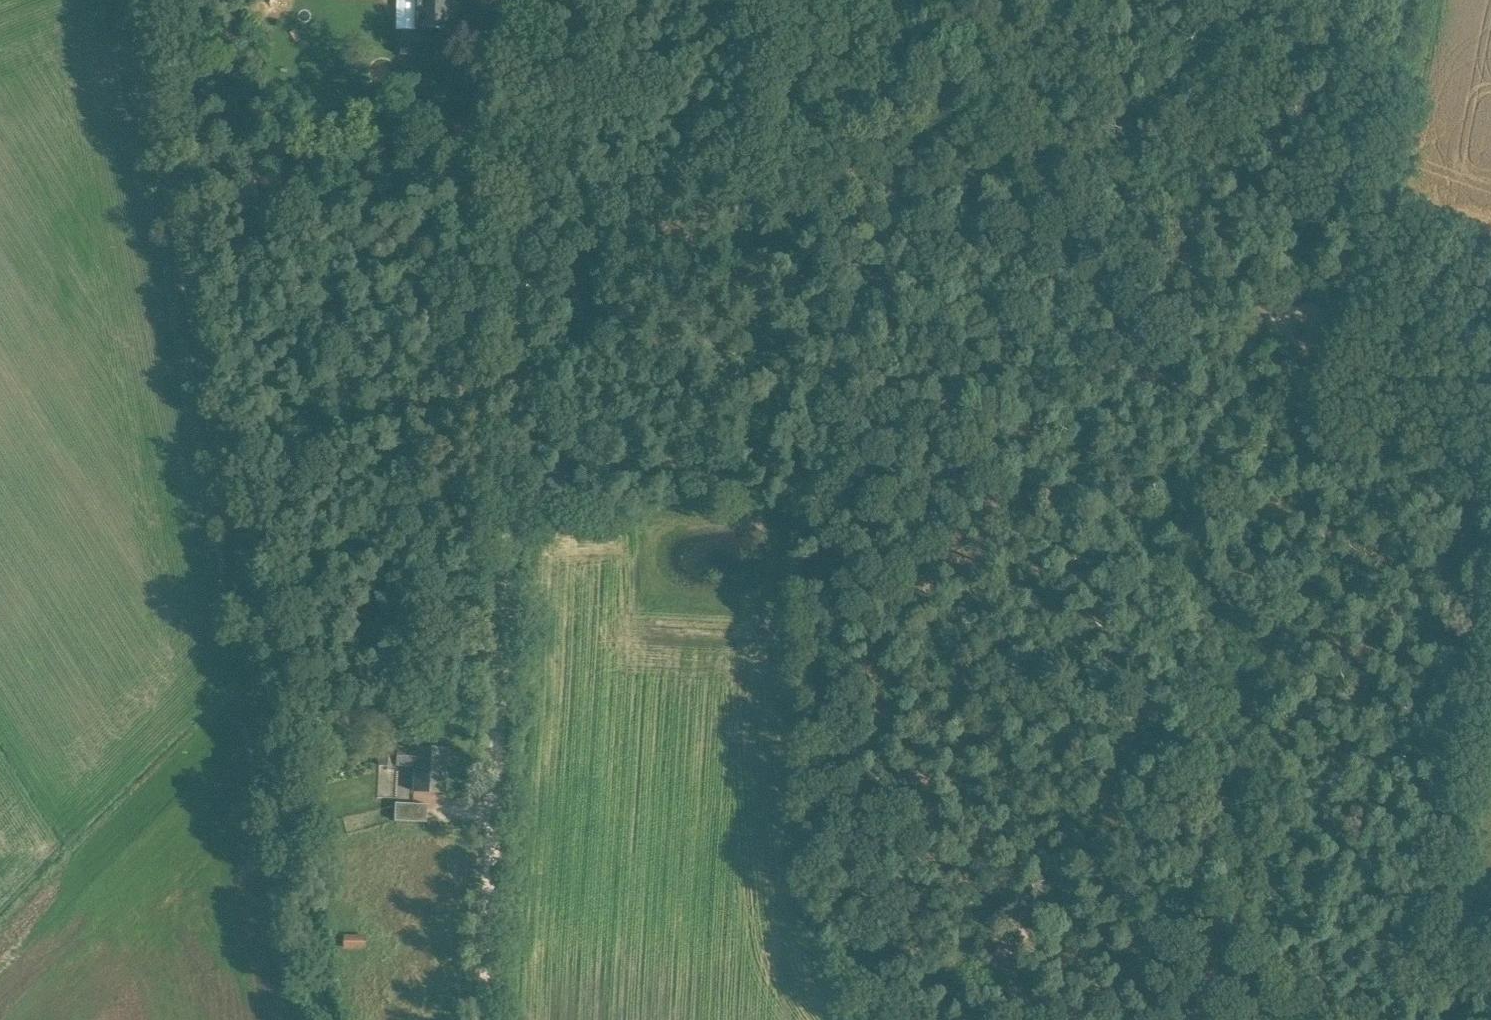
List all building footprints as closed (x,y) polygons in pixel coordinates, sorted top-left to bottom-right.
[(416,26),(418,27),(418,31),(399,31),(399,55),(432,56),(433,32),(429,32),(429,27),(451,28),(452,0),(418,0),(416,26)] [(393,765),(394,748),(378,747),(377,765),(393,765)] [(446,749),(426,748),(416,747),(416,748),(397,748),(396,765),(415,766),(414,791),(444,792),(445,774),(442,774),(443,750),(446,750),(446,749)] [(427,804),(407,803),(395,802),(395,820),(427,822),(427,804)] [(364,948),(365,933),(343,933),(343,947),(364,948)]
